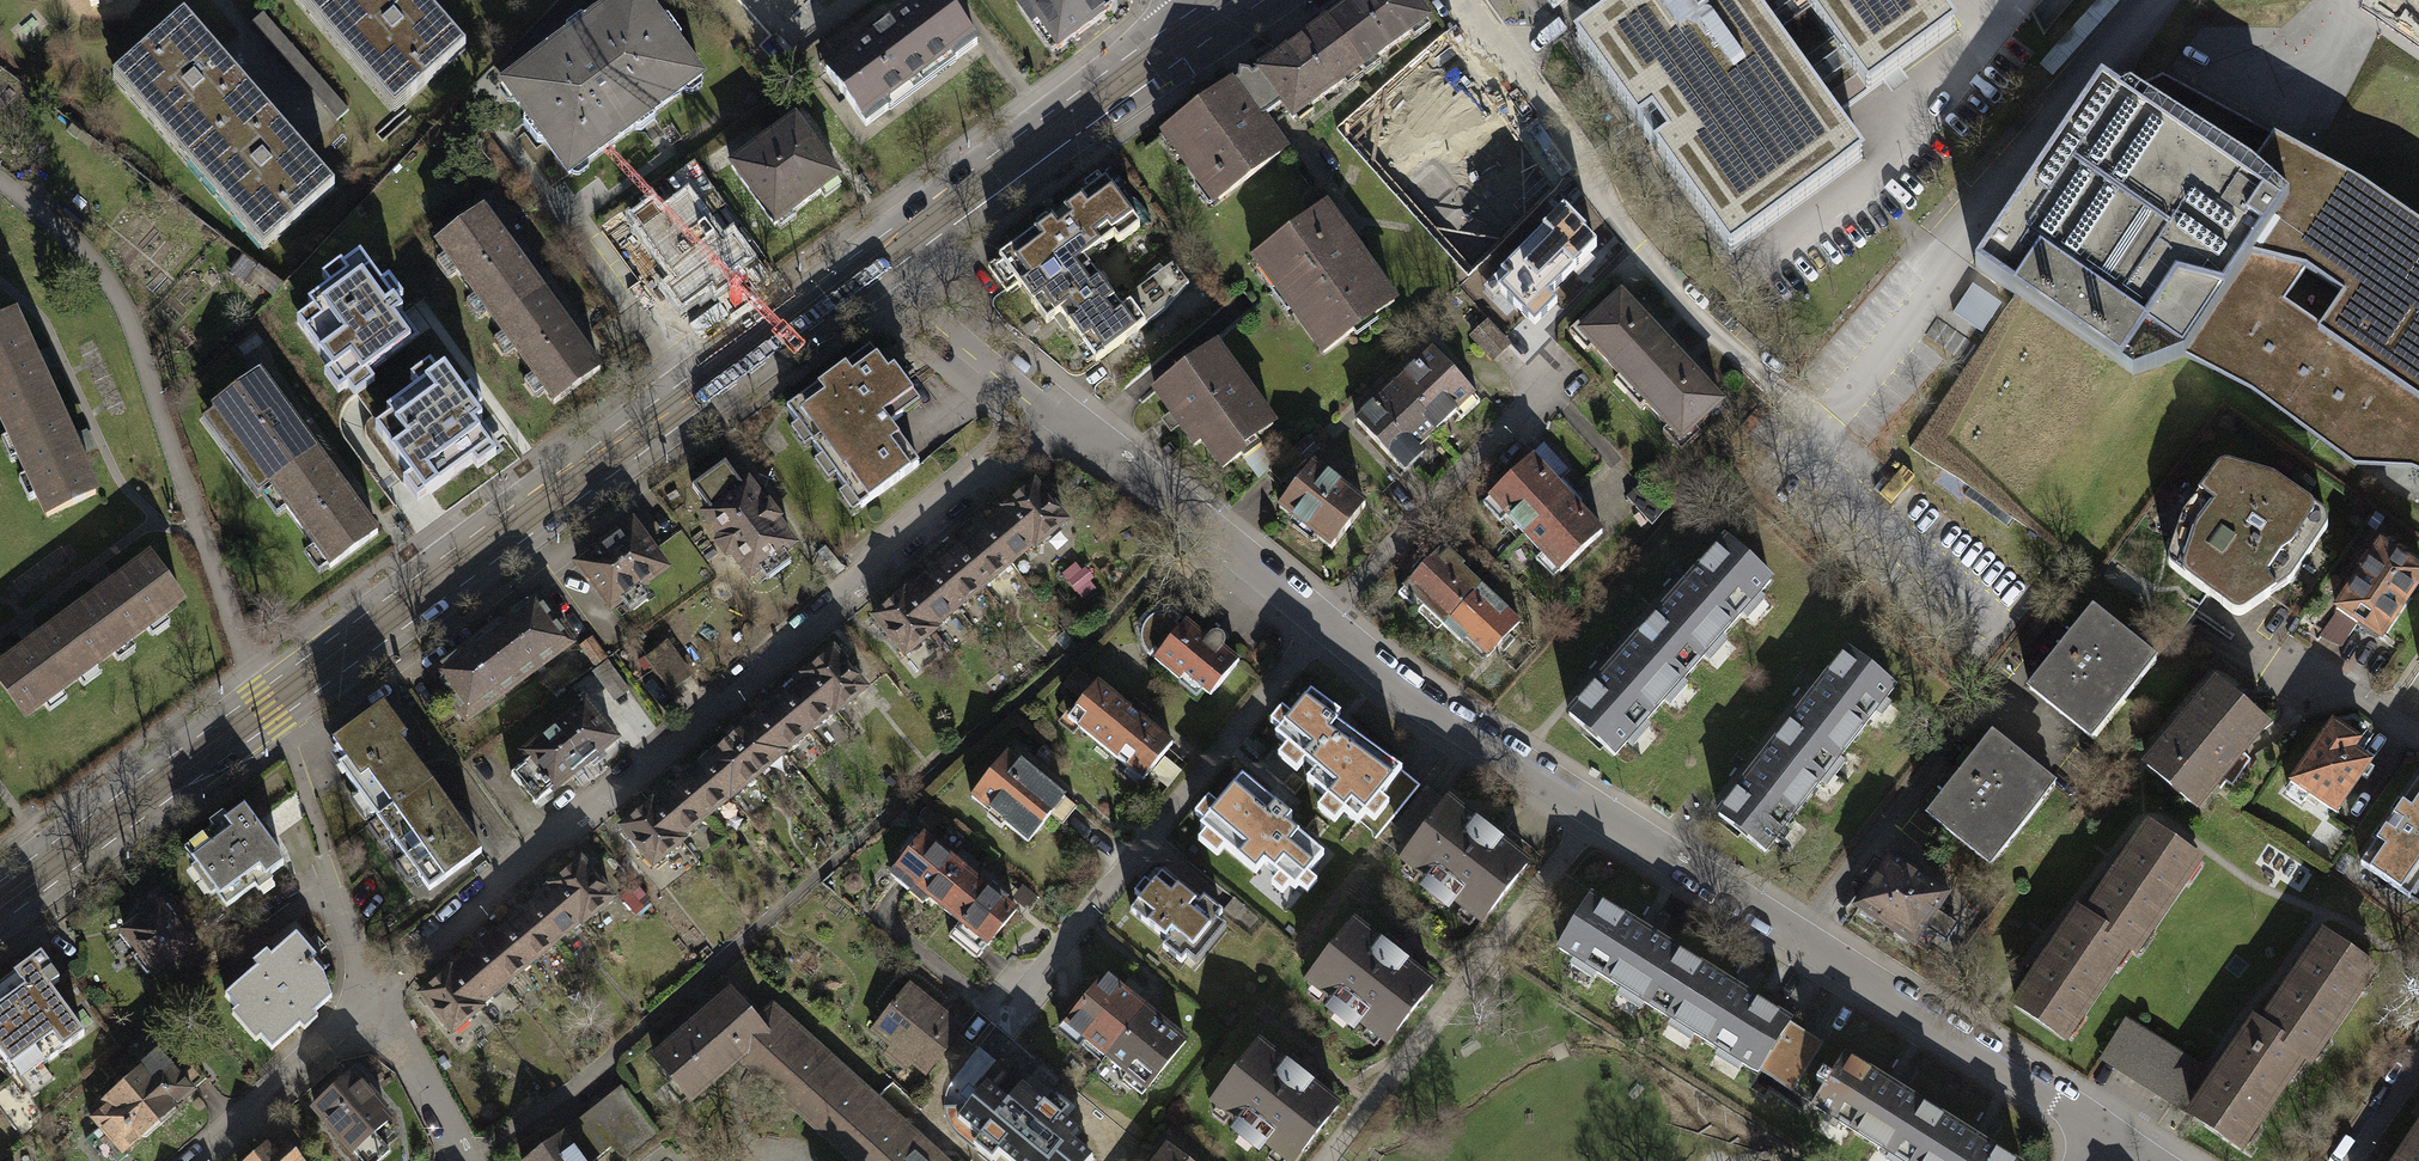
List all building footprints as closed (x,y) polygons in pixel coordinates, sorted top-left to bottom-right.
[(463,49),(421,0),(319,0),(404,99),(463,49)] [(569,173),(709,72),(657,0),(608,0),(499,78),(569,173)] [(830,69),(869,122),(975,44),(942,0),(924,0),(830,69)] [(1015,4),(1030,27),(1036,21),(1055,50),(1111,11),(1112,2),(1111,0),(1019,0),(1015,4)] [(1360,71),(1429,22),(1413,0),(1358,0),(1326,23),(1360,71)] [(1554,11),(1569,0),(1546,0),(1554,11)] [(1603,0),(1613,13),(1595,26),(1573,41),(1730,257),(1778,222),(1864,160),(1748,0),(1603,0)] [(1868,93),(1955,30),(1944,16),(1933,0),(1800,0),(1868,93)] [(263,14),(254,22),(338,117),(348,109),(263,14)] [(270,240),(330,190),(186,16),(126,66),(270,240)] [(1360,71),(1326,23),(1258,73),(1283,107),(1293,120),(1360,71)] [(1407,96),(1503,200),(1547,159),(1451,55),(1407,96)] [(1238,82),(1170,132),(1182,149),(1181,159),(1199,183),(1208,184),(1220,200),(1285,152),(1265,126),(1262,122),(1270,116),(1283,107),(1258,73),(1253,77),(1251,74),(1239,73),(1238,82)] [(2160,77),(2122,98),(2100,86),(1974,266),(2014,295),(1906,446),(2016,520),(2117,366),(2130,375),(2185,354),(2289,202),(2316,161),(2233,115),(2160,77)] [(802,113),(731,164),(776,226),(846,175),(802,113)] [(2364,186),(2316,161),(2289,202),(2185,354),(2251,392),(2344,459),(2382,423),(2415,443),(2413,470),(2418,473),(2418,222),(2364,186)] [(1108,181),(991,268),(1009,292),(1021,283),(1025,288),(1058,264),(1066,275),(1086,260),(1118,236),(1123,242),(1143,227),(1108,181)] [(653,202),(636,215),(643,225),(640,228),(675,277),(666,284),(682,305),(712,283),(717,290),(735,277),(730,269),(749,255),(733,234),(722,242),(688,195),(662,214),(653,202)] [(435,242),(495,323),(542,289),(482,207),(435,242)] [(1326,210),(1250,265),(1323,362),(1398,307),(1343,234),(1326,210)] [(1558,220),(1514,264),(1544,293),(1588,250),(1558,220)] [(1125,312),(1086,260),(1066,275),(1058,264),(1025,288),(1051,323),(1063,315),(1099,363),(1149,326),(1134,305),(1125,312)] [(341,395),(417,342),(411,333),(406,325),(410,322),(366,261),(286,317),(341,395)] [(1134,305),(1149,326),(1167,313),(1191,287),(1177,266),(1130,300),(1134,305)] [(1957,311),(1985,330),(2005,301),(1977,282),(1957,311)] [(1538,320),(1508,288),(1482,311),(1488,319),(1512,344),(1538,320)] [(600,367),(542,289),(495,323),(553,402),(600,367)] [(1619,295),(1579,333),(1681,441),(1721,403),(1683,363),(1654,333),(1619,295)] [(8,435),(32,423),(28,415),(55,403),(43,377),(33,356),(15,317),(0,324),(0,417),(8,435)] [(1512,344),(1488,319),(1469,336),(1493,361),(1512,344)] [(890,373),(872,349),(789,409),(860,506),(919,464),(891,425),(904,415),(897,406),(915,394),(896,368),(890,373)] [(1217,349),(1149,399),(1191,455),(1199,449),(1223,481),(1249,462),(1246,457),(1279,432),(1217,349)] [(1430,349),(1393,387),(1436,430),(1453,413),(1458,418),(1479,397),(1430,349)] [(213,408),(273,487),(318,453),(258,374),(213,408)] [(424,509),(500,455),(495,447),(489,439),(493,436),(449,374),(369,431),(424,509)] [(1393,387),(1357,423),(1403,471),(1419,455),(1415,446),(1436,430),(1393,387)] [(67,430),(55,403),(28,415),(32,423),(8,435),(46,516),(96,493),(81,459),(67,430)] [(1544,444),(1530,458),(1551,479),(1565,466),(1544,444)] [(1295,446),(1266,475),(1277,485),(1306,457),(1295,446)] [(379,533),(318,453),(273,487),(334,567),(379,533)] [(1522,535),(1564,494),(1551,479),(1530,458),(1483,504),(1499,521),(1507,514),(1522,535)] [(742,487),(724,463),(692,487),(709,510),(704,514),(719,534),(718,543),(727,554),(734,554),(749,575),(792,543),(775,521),(779,518),(768,504),(764,507),(746,484),(742,487)] [(1364,505),(1312,463),(1277,507),(1331,548),(1364,505)] [(2173,540),(2168,566),(2181,577),(2238,619),(2290,580),(2322,532),(2327,523),(2324,512),(2271,476),(2233,465),(2219,468),(2181,516),(2173,540)] [(1664,510),(1637,483),(1624,496),(1651,523),(1664,510)] [(1005,507),(1007,509),(1033,543),(1035,546),(1065,522),(1033,484),(1005,507)] [(1564,494),(1522,535),(1542,553),(1533,559),(1551,577),(1604,532),(1564,494)] [(1008,563),(1033,543),(1007,509),(981,531),(1008,563)] [(663,569),(631,525),(577,564),(610,608),(663,569)] [(981,586),(1008,563),(981,531),(954,553),(981,586)] [(1646,626),(1692,667),(1770,580),(1724,539),(1646,626)] [(2323,630),(2341,644),(2359,620),(2383,637),(2418,585),(2418,570),(2381,545),(2323,630)] [(1442,623),(1479,584),(1439,547),(1397,593),(1416,609),(1424,605),(1442,623)] [(956,608),(981,586),(954,553),(928,575),(956,608)] [(125,573),(70,614),(87,637),(95,632),(111,655),(184,602),(150,556),(125,573)] [(932,628),(956,608),(928,575),(904,596),(932,628)] [(1081,575),(1071,583),(1082,596),(1092,588),(1081,575)] [(1479,584),(1442,623),(1457,642),(1467,635),(1486,656),(1519,620),(1479,584)] [(934,630),(932,628),(904,596),(903,594),(872,620),(903,656),(934,630)] [(537,597),(484,635),(518,683),(571,644),(537,597)] [(2029,687),(2084,732),(2108,703),(2115,708),(2130,690),(2123,684),(2147,655),(2092,610),(2029,687)] [(1159,653),(1154,658),(1180,681),(1184,675),(1210,696),(1240,661),(1223,647),(1225,642),(1225,637),(1222,634),(1217,632),(1212,633),(1208,638),(1184,621),(1180,626),(1174,622),(1178,617),(1172,613),(1164,611),(1155,613),(1149,618),(1144,624),(1141,632),(1140,640),(1143,648),(1148,654),(1154,648),(1159,653)] [(111,655),(95,632),(87,637),(70,614),(22,648),(0,665),(0,678),(27,716),(111,655)] [(1692,667),(1646,626),(1566,715),(1613,756),(1692,667)] [(464,722),(518,683),(484,635),(429,673),(464,722)] [(590,637),(579,646),(593,665),(605,656),(590,637)] [(668,643),(646,658),(668,689),(689,673),(668,643)] [(805,677),(833,710),(836,713),(866,689),(833,650),(804,675),(805,677)] [(1849,651),(1781,733),(1829,771),(1891,689),(1849,651)] [(606,660),(586,673),(609,709),(629,696),(606,660)] [(780,698),(807,731),(833,710),(805,677),(780,698)] [(1095,683),(1067,718),(1145,779),(1173,744),(1141,719),(1145,714),(1130,702),(1126,707),(1095,683)] [(2149,766),(2188,800),(2201,785),(2208,791),(2220,777),(2228,784),(2250,758),(2241,751),(2264,725),(2219,686),(2149,766)] [(1274,741),(1316,775),(1308,785),(1358,825),(1401,773),(1333,726),(1340,718),(1311,695),(1274,741)] [(807,731),(780,698),(754,720),(781,753),(807,731)] [(584,703),(553,728),(583,764),(614,740),(596,718),(602,714),(592,702),(586,707),(584,703)] [(401,807),(425,789),(412,772),(419,768),(399,742),(406,737),(383,706),(333,743),(338,750),(332,754),(377,815),(397,801),(401,807)] [(781,753),(754,720),(728,741),(756,774),(781,753)] [(2333,726),(2288,789),(2304,800),(2308,794),(2332,812),(2368,762),(2351,750),(2356,742),(2333,726)] [(535,803),(583,764),(553,728),(523,752),(529,760),(511,774),(535,803)] [(1765,852),(1829,771),(1781,733),(1719,812),(1765,852)] [(1993,735),(1929,815),(1983,859),(2007,828),(2015,834),(2030,816),(2023,810),(2048,779),(1993,735)] [(756,774),(728,741),(702,764),(729,796),(756,774)] [(1007,752),(970,798),(1026,843),(1047,816),(1052,820),(1068,800),(1007,752)] [(1168,792),(1185,767),(1167,754),(1149,779),(1168,792)] [(729,796),(702,764),(677,785),(704,817),(729,796)] [(1293,821),(1243,779),(1202,828),(1257,873),(1266,863),(1296,888),(1323,857),(1288,827),(1293,821)] [(397,801),(377,815),(432,889),(481,853),(430,785),(425,789),(401,807),(397,801)] [(704,817),(677,785),(651,806),(679,839),(704,817)] [(2418,879),(2418,786),(2417,785),(2362,863),(2407,895),(2418,879)] [(272,834),(309,819),(301,801),(265,816),(272,834)] [(1444,801),(1401,858),(1481,919),(1524,862),(1444,801)] [(679,839),(651,806),(649,803),(620,827),(652,864),(680,840),(679,839)] [(212,830),(181,853),(191,865),(186,869),(205,895),(212,889),(224,904),(250,885),(255,892),(269,881),(265,876),(280,865),(238,809),(225,819),(220,813),(207,823),(212,830)] [(2087,920),(2125,945),(2133,951),(2196,857),(2151,826),(2087,920)] [(941,908),(971,873),(954,860),(923,834),(889,875),(909,892),(914,886),(941,908)] [(962,850),(954,860),(971,873),(978,863),(962,850)] [(1911,943),(1945,896),(1888,859),(1855,909),(1911,943)] [(552,884),(554,886),(580,920),(582,923),(612,898),(580,861),(552,884)] [(971,873),(941,908),(959,923),(982,942),(986,946),(1016,911),(971,873)] [(1198,903),(1161,874),(1150,885),(1144,882),(1135,893),(1142,899),(1130,910),(1167,939),(1162,946),(1178,960),(1219,913),(1203,898),(1198,903)] [(555,940),(580,920),(554,886),(528,908),(555,940)] [(1658,1011),(1690,960),(1591,899),(1559,950),(1658,1011)] [(122,929),(139,952),(132,957),(145,974),(150,970),(153,973),(190,946),(160,905),(152,911),(149,907),(136,916),(138,918),(122,929)] [(528,962),(555,940),(528,908),(501,930),(528,962)] [(2125,945),(2087,920),(2078,914),(2016,1006),(2063,1038),(2125,945)] [(1350,922),(1307,978),(1388,1039),(1431,983),(1404,963),(1411,954),(1387,936),(1381,945),(1350,922)] [(982,942),(959,923),(948,936),(971,955),(982,942)] [(504,984),(528,962),(501,930),(476,952),(504,984)] [(291,934),(222,996),(270,1047),(325,997),(317,975),(305,962),(311,956),(291,934)] [(2261,1028),(2300,1054),(2307,1059),(2370,967),(2324,936),(2261,1028)] [(479,1005),(504,984),(476,952),(451,972),(479,1005)] [(0,985),(0,1056),(13,1073),(30,1061),(37,1070),(83,1035),(47,988),(56,980),(38,957),(0,985)] [(1690,960),(1658,1011),(1757,1073),(1788,1022),(1690,960)] [(481,1007),(479,1005),(451,972),(450,970),(419,996),(450,1033),(481,1007)] [(1083,1038),(1104,1055),(1141,1011),(1132,1003),(1135,999),(1106,974),(1060,1028),(1078,1044),(1083,1038)] [(962,1027),(910,983),(870,1030),(923,1074),(962,1027)] [(743,1062),(748,1066),(787,1022),(769,1006),(753,1017),(729,991),(711,1006),(651,1058),(690,1103),(737,1059),(743,1062)] [(1151,1019),(1141,1011),(1104,1055),(1126,1074),(1122,1079),(1138,1093),(1184,1039),(1155,1014),(1151,1019)] [(2197,1067),(2126,1019),(2103,1053),(2174,1101),(2197,1067)] [(787,1022),(748,1066),(853,1160),(946,1160),(787,1022)] [(1784,1088),(1816,1039),(1788,1022),(1757,1073),(1784,1088)] [(2300,1054),(2261,1028),(2254,1023),(2215,1080),(2193,1113),(2192,1114),(2238,1145),(2300,1054)] [(1816,1039),(1784,1088),(1813,1104),(1843,1056),(1816,1039)] [(1213,1103),(1290,1160),(1297,1160),(1333,1103),(1306,1085),(1314,1073),(1293,1056),(1284,1064),(1257,1042),(1213,1103)] [(183,1052),(168,1065),(190,1091),(205,1078),(183,1052)] [(1903,1160),(1932,1113),(1843,1056),(1813,1104),(1903,1160)] [(144,1064),(123,1082),(160,1124),(174,1112),(174,1104),(190,1091),(168,1065),(163,1058),(150,1068),(144,1064)] [(1023,1156),(1059,1113),(1032,1090),(1035,1087),(1010,1066),(971,1114),(1023,1156)] [(2205,1073),(2197,1067),(2174,1101),(2182,1106),(2193,1113),(2215,1080),(2205,1073)] [(350,1073),(312,1108),(352,1151),(385,1121),(376,1112),(382,1107),(350,1073)] [(144,1137),(160,1124),(123,1082),(103,1102),(106,1107),(93,1117),(101,1128),(120,1150),(139,1135),(144,1137)] [(561,1135),(581,1160),(590,1160),(615,1143),(624,1154),(655,1131),(623,1089),(561,1135)] [(1903,1160),(1905,1160),(2013,1160),(1932,1113),(1903,1160)] [(101,1128),(85,1142),(101,1160),(124,1160),(128,1158),(120,1150),(101,1128)] [(527,1160),(581,1160),(561,1135),(527,1160)] [(2413,1139),(2399,1160),(2418,1160),(2418,1143),(2413,1139)] [(250,1160),(298,1160),(281,1142),(276,1147),(271,1142),(250,1160)] [(1156,1160),(1188,1160),(1167,1146),(1156,1160)]
